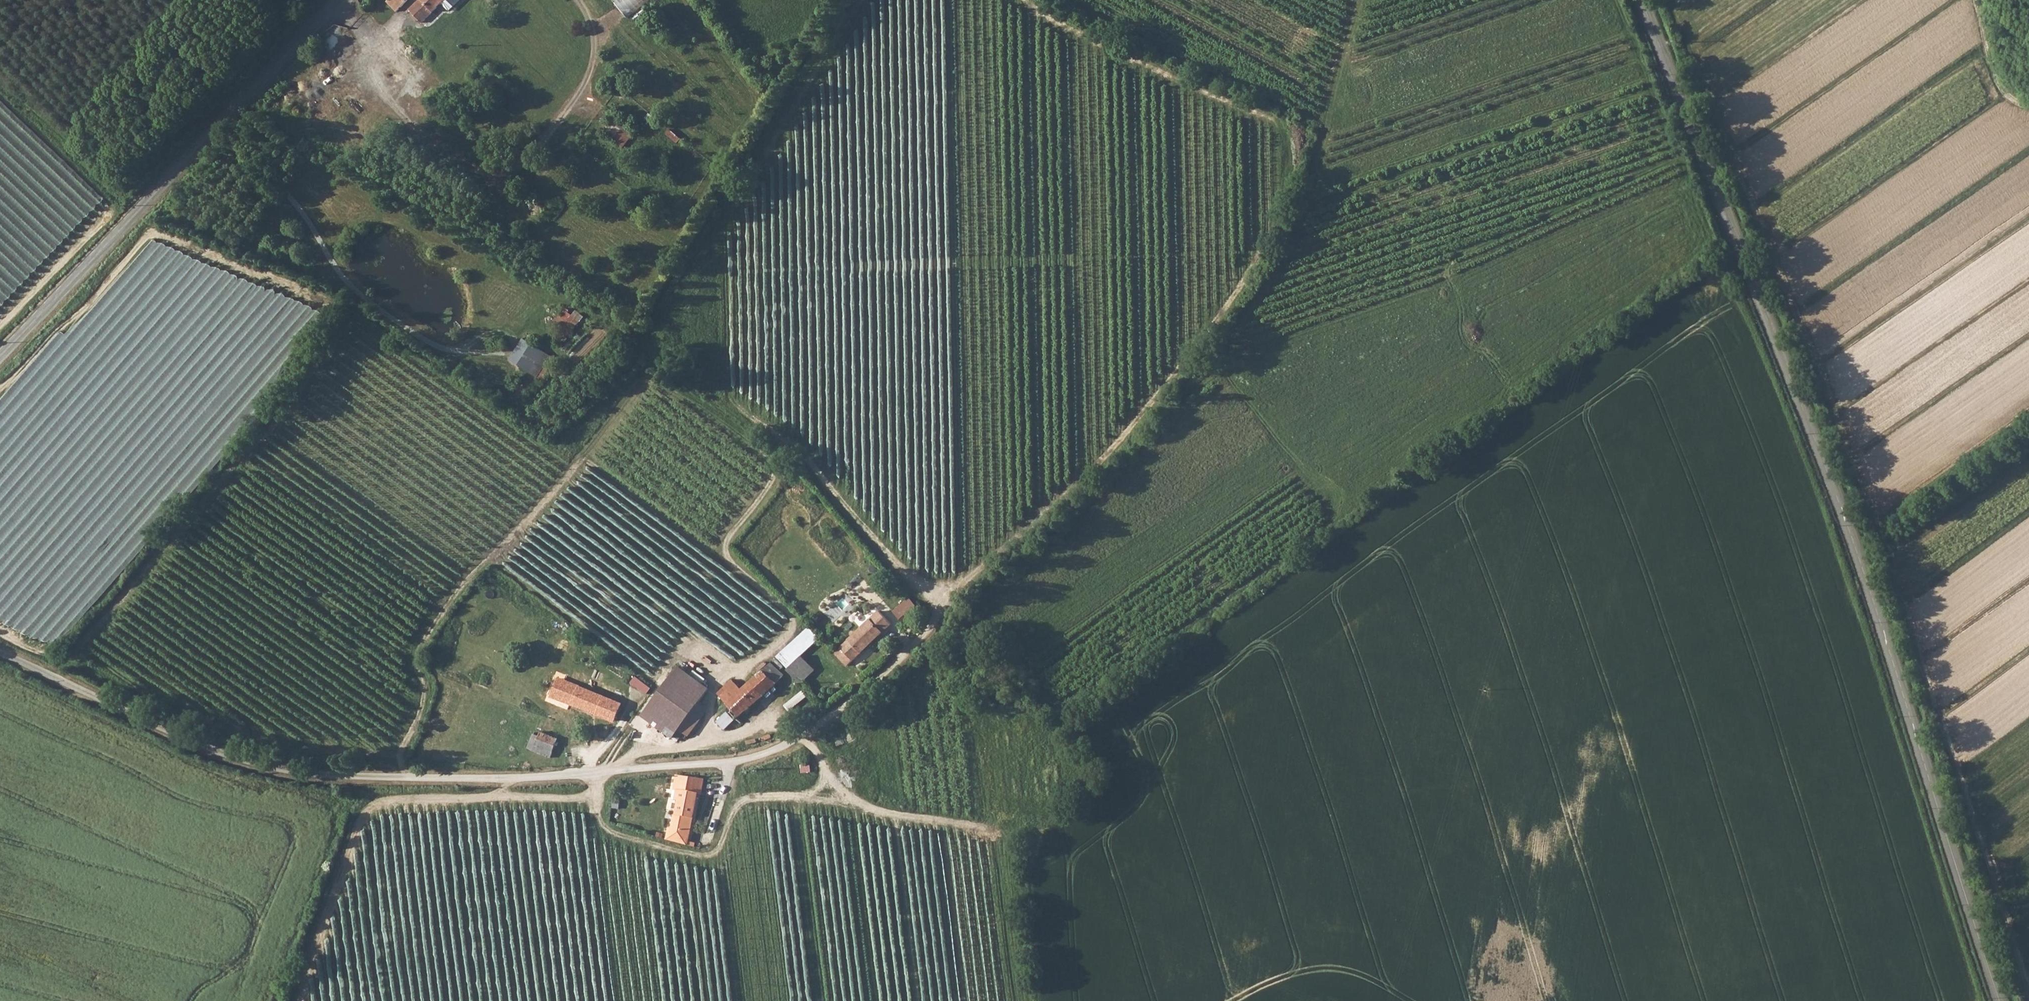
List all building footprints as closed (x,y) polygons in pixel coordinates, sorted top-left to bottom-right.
[(412,14),(418,20),(421,23),(431,13),(444,0),(419,0),(409,10),(412,14)] [(651,0),(615,0),(614,0),(629,18),(651,0)] [(617,115),(604,130),(625,147),(637,131),(617,115)] [(584,315),(576,310),(574,314),(563,307),(551,328),(570,339),(584,315)] [(533,343),(519,364),(530,371),(544,351),(533,343)] [(907,598),(893,610),(907,627),(921,614),(907,598)] [(878,610),(834,653),(846,666),(890,623),(878,610)] [(802,657),(789,670),(800,683),(814,670),(802,657)] [(771,663),(719,710),(726,716),(730,713),(735,718),(784,674),(771,663)] [(679,665),(643,715),(676,740),(683,731),(679,728),(708,688),(679,665)] [(571,686),(564,702),(584,709),(580,719),(596,725),(600,716),(615,722),(621,704),(571,686)] [(560,739),(536,730),(529,748),(552,758),(560,739)] [(689,846),(697,796),(700,796),(703,779),(675,774),(672,799),(679,800),(675,828),(670,828),(669,841),(689,846)]
